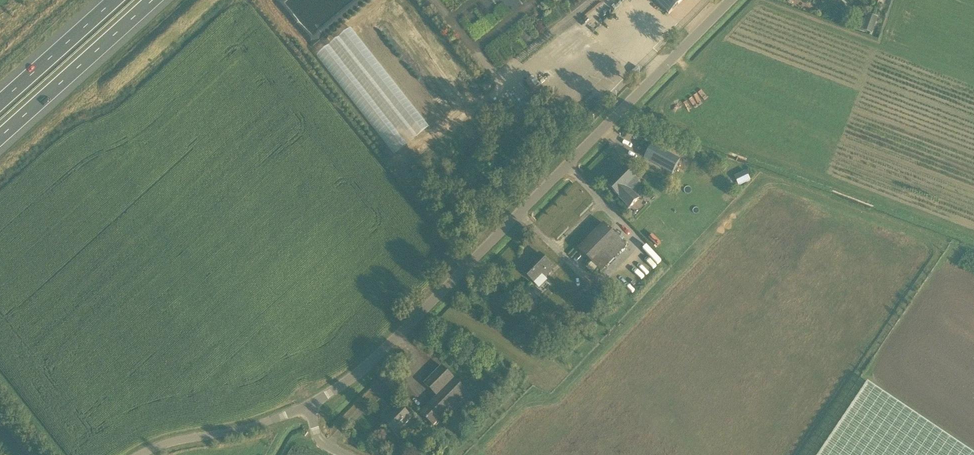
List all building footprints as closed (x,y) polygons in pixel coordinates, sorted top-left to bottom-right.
[(669,15),(683,0),(655,0),(669,15)] [(857,21),(854,28),(872,35),(878,19),(868,15),(864,24),(857,21)] [(524,83),(529,92),(535,89),(529,80),(524,83)] [(680,159),(652,144),(644,159),(672,174),(680,159)] [(625,168),(607,186),(630,207),(638,198),(631,191),(640,182),(625,168)] [(740,186),(750,181),(746,171),(735,176),(740,186)] [(604,224),(579,250),(601,272),(626,246),(604,224)] [(540,254),(522,272),(534,283),(542,275),(545,278),(554,269),(540,254)] [(526,326),(524,323),(517,328),(519,331),(526,326)] [(421,414),(424,416),(434,427),(451,410),(454,413),(471,395),(442,367),(425,384),(437,397),(421,414)] [(868,383),(819,454),(973,454),(868,383)] [(383,423),(395,435),(412,418),(400,407),(383,423)]
